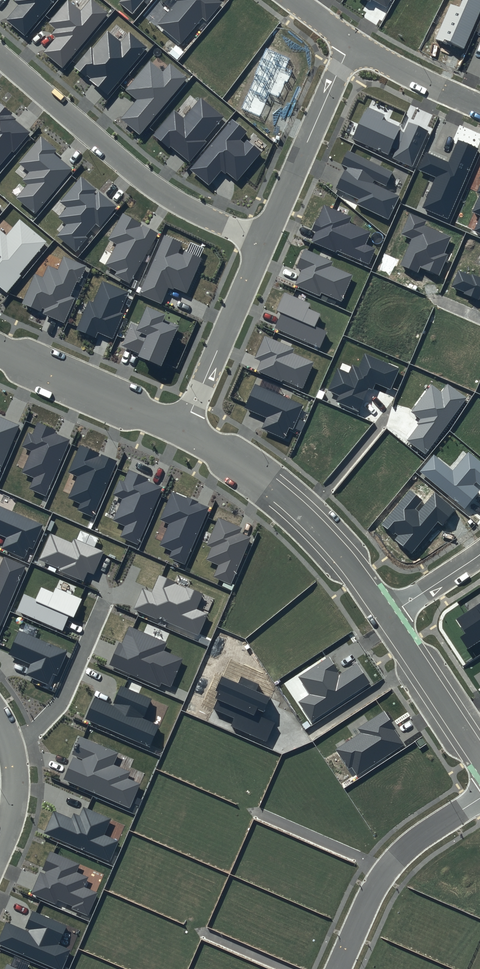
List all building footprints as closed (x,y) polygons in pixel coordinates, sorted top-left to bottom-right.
[(14,2),(19,5),(6,20),(25,35),(54,0),(15,0),(14,2)] [(93,0),(90,0),(81,10),(68,0),(67,0),(49,22),(56,28),(52,34),(56,37),(44,53),(62,67),(108,12),(93,0)] [(118,2),(132,14),(144,0),(120,0),(118,2)] [(177,0),(157,25),(181,44),(202,18),(206,21),(222,2),(218,0),(177,0)] [(460,6),(450,2),(434,40),(463,52),(479,13),(479,0),(462,0),(460,6)] [(148,47),(129,32),(121,41),(108,30),(93,48),(91,47),(73,68),(107,96),(148,47)] [(290,59),(266,49),(241,109),(259,116),(269,93),(279,97),(285,82),(287,83),(292,71),(286,68),(290,59)] [(187,78),(170,64),(163,71),(149,60),(125,90),(137,100),(122,118),(140,133),(187,78)] [(224,116),(200,96),(184,117),(174,109),(152,135),(168,148),(169,146),(190,163),(207,142),(204,140),(224,116)] [(0,102),(0,164),(12,150),(13,152),(30,132),(15,120),(15,118),(11,115),(12,113),(0,102)] [(384,115),(366,107),(353,138),(388,154),(391,147),(397,149),(393,158),(412,167),(428,131),(408,123),(404,132),(400,130),(401,127),(383,119),(384,115)] [(246,131),(232,119),(190,169),(209,185),(222,170),(236,182),(262,152),(247,139),(244,143),(239,139),(246,131)] [(56,149),(41,136),(19,163),(29,171),(22,180),(27,184),(15,198),(35,215),(74,169),(53,152),(56,149)] [(478,149),(458,140),(448,162),(426,152),(418,170),(435,178),(423,207),(448,218),(478,149)] [(392,172),(348,150),(340,164),(347,168),(346,170),(344,169),(335,188),(359,199),(357,205),(388,220),(400,196),(373,183),(374,180),(386,186),(392,172)] [(117,205),(81,176),(59,202),(65,207),(57,217),(65,224),(56,236),(75,252),(87,238),(85,236),(96,223),(100,226),(117,205)] [(351,217),(324,205),(312,230),(316,232),(311,242),(337,253),(338,251),(369,265),(376,249),(365,244),(370,232),(349,223),(351,217)] [(158,233),(122,214),(108,239),(117,243),(105,265),(116,270),(113,275),(130,284),(158,233)] [(426,220),(410,214),(401,234),(411,239),(399,265),(418,273),(420,268),(438,276),(447,254),(444,253),(451,237),(424,225),(426,220)] [(19,219),(6,235),(0,230),(0,287),(7,293),(21,275),(19,274),(46,241),(19,219)] [(182,243),(164,235),(139,294),(161,303),(168,287),(186,295),(202,257),(184,250),(182,255),(178,253),(182,243)] [(332,261),(304,249),(296,268),(301,270),(294,285),(320,296),(322,293),(342,302),(353,275),(331,265),(332,261)] [(86,266),(63,257),(58,270),(49,266),(43,278),(35,274),(22,304),(41,312),(43,309),(44,309),(42,313),(64,322),(74,298),(70,296),(76,281),(79,282),(86,266)] [(479,279),(459,271),(451,288),(479,300),(479,278),(479,279)] [(128,292),(102,281),(93,302),(89,300),(76,330),(96,338),(98,333),(113,339),(124,314),(119,312),(128,292)] [(310,304),(284,292),(276,310),(281,313),(275,328),(319,347),(326,331),(315,326),(320,314),(308,308),(310,304)] [(165,314),(147,306),(138,326),(132,323),(122,346),(138,353),(137,357),(161,367),(179,326),(162,319),(165,314)] [(293,348),(264,336),(255,358),(260,361),(256,371),(282,382),(283,380),(303,388),(314,362),(291,353),(293,348)] [(400,368),(364,353),(358,366),(352,364),(348,373),(337,368),(328,391),(339,395),(336,401),(358,411),(368,387),(372,389),(375,383),(391,389),(400,368)] [(468,397),(447,382),(441,391),(431,384),(410,412),(420,419),(417,423),(419,425),(407,440),(426,454),(468,397)] [(303,405),(254,384),(244,408),(266,418),(262,428),(284,438),(289,427),(293,429),(303,405)] [(19,425),(0,417),(0,470),(19,425)] [(56,430),(37,422),(32,434),(28,432),(22,446),(32,450),(23,472),(34,477),(29,489),(46,496),(70,439),(55,433),(56,430)] [(117,461),(80,445),(68,472),(77,476),(68,498),(80,503),(77,511),(93,517),(117,461)] [(468,451),(452,470),(433,454),(419,471),(464,509),(479,491),(473,485),(476,482),(479,485),(479,461),(468,451)] [(148,478),(128,469),(123,481),(119,480),(113,495),(122,499),(113,521),(125,526),(120,537),(138,544),(162,488),(147,481),(148,478)] [(422,500),(410,490),(381,524),(394,535),(395,533),(398,535),(394,540),(411,554),(438,522),(442,526),(456,510),(435,492),(418,512),(415,509),(422,500)] [(209,507),(171,491),(159,520),(169,524),(160,545),(172,550),(169,557),(185,564),(209,507)] [(0,506),(0,535),(6,538),(2,548),(24,558),(29,547),(33,549),(44,525),(0,506)] [(242,527),(218,517),(206,545),(211,548),(206,560),(219,565),(214,577),(230,584),(250,537),(240,533),(242,527)] [(103,551),(74,538),(72,543),(50,534),(38,561),(84,581),(88,572),(93,575),(103,551)] [(4,557),(0,566),(0,626),(26,566),(4,557)] [(203,594),(159,575),(151,592),(143,588),(134,608),(198,636),(207,614),(196,609),(203,594)] [(82,599),(55,587),(53,593),(41,587),(35,599),(24,594),(17,610),(62,630),(69,615),(74,617),(82,599)] [(457,620),(465,633),(460,637),(468,648),(479,640),(479,604),(457,620)] [(168,642),(129,626),(121,643),(119,642),(109,665),(158,686),(160,682),(171,686),(183,659),(164,651),(168,642)] [(67,651),(19,630),(8,655),(30,664),(25,675),(48,685),(53,674),(57,675),(67,651)] [(371,683),(357,663),(340,674),(329,657),(298,677),(310,695),(299,702),(312,721),(371,683)] [(241,675),(238,682),(222,675),(215,689),(218,691),(215,698),(218,699),(213,708),(235,718),(232,726),(267,742),(276,722),(262,715),(271,697),(257,691),(260,684),(241,675)] [(151,699),(120,685),(112,705),(94,697),(85,719),(150,747),(159,725),(143,718),(151,699)] [(360,733),(335,750),(348,769),(352,766),(357,775),(404,744),(394,730),(397,729),(384,710),(357,728),(360,733)] [(118,753),(79,736),(71,754),(83,759),(82,761),(73,757),(63,779),(130,808),(141,783),(128,778),(130,772),(113,764),(118,753)] [(71,818),(54,811),(44,833),(109,861),(118,841),(104,835),(111,819),(83,807),(79,816),(73,813),(71,818)] [(79,864),(50,851),(31,894),(55,904),(57,900),(72,906),(71,908),(88,916),(98,893),(84,887),(88,877),(75,872),(79,864)] [(32,911),(24,930),(6,922),(0,936),(0,945),(56,968),(62,968),(71,950),(59,945),(67,926),(32,911)]
